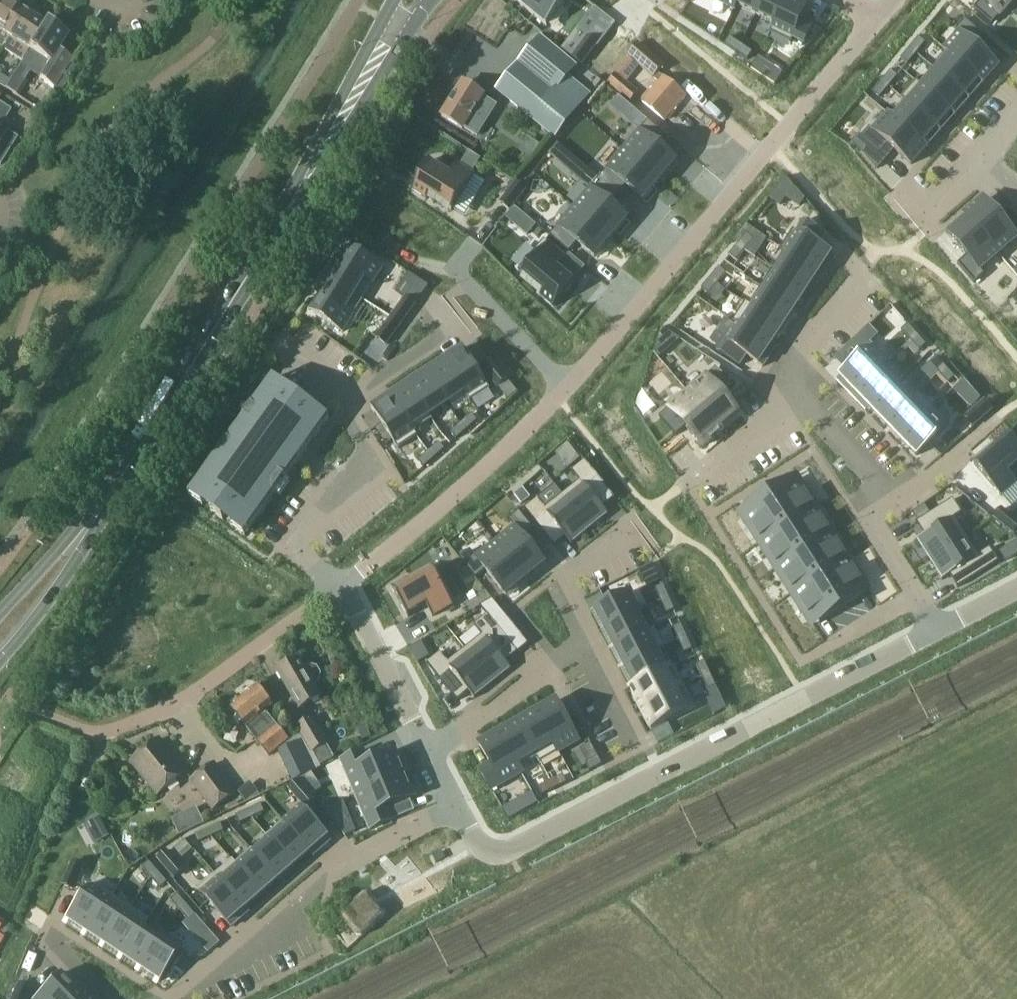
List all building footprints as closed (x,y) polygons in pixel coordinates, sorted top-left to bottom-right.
[(24,13),(4,0),(0,7),(0,47),(2,48),(24,13)] [(547,26),(566,5),(565,4),(564,5),(558,0),(516,0),(547,26)] [(734,9),(736,10),(738,6),(737,6),(739,0),(715,0),(734,9)] [(737,6),(738,6),(756,15),(763,0),(739,0),(737,6)] [(756,15),(774,24),(775,24),(787,0),(763,0),(756,15)] [(770,33),(792,43),(794,39),(805,44),(816,22),(805,16),(812,1),(810,0),(787,0),(775,24),(774,24),(770,33)] [(982,0),(974,9),(992,25),(1000,16),(1014,0),(982,0)] [(44,26),(46,23),(46,22),(44,25),(24,13),(2,48),(22,61),(29,51),(45,26),(44,26)] [(959,33),(944,50),(947,53),(948,52),(980,80),(979,81),(983,84),(998,66),(975,46),(984,37),(965,20),(956,30),(959,33)] [(45,26),(29,51),(49,64),(40,79),(57,90),(75,62),(58,51),(67,36),(46,23),(44,26),(45,26)] [(613,36),(591,63),(608,77),(630,50),(613,36)] [(539,37),(497,91),(555,139),(588,97),(565,78),(574,67),(539,37)] [(730,37),(725,45),(736,52),(741,45),(730,37)] [(919,37),(910,47),(917,53),(926,43),(919,37)] [(587,38),(572,57),(582,64),(597,45),(587,38)] [(639,45),(628,57),(630,59),(639,67),(653,78),(657,73),(664,65),(647,51),(639,45)] [(741,45),(736,52),(748,60),(753,53),(741,45)] [(910,47),(901,58),(908,64),(917,53),(910,47)] [(947,53),(934,68),(965,96),(979,81),(980,80),(948,52),(947,53)] [(610,82),(609,83),(626,98),(627,99),(630,101),(638,92),(635,90),(626,82),(639,67),(630,59),(627,62),(610,82)] [(920,84),(919,85),(951,113),(965,96),(934,68),(920,84)] [(891,70),(882,81),(889,87),(898,76),(891,70)] [(659,84),(642,102),(664,122),(686,97),(663,79),(657,73),(653,78),(659,84)] [(9,82),(0,76),(0,77),(0,86),(5,89),(9,82)] [(882,81),(873,92),(880,97),(889,87),(882,81)] [(917,81),(901,99),(905,102),(905,101),(937,129),(951,113),(919,85),(920,84),(917,81)] [(9,82),(5,89),(16,96),(20,88),(9,82)] [(463,83),(442,117),(462,130),(462,129),(476,137),(496,106),(483,97),(483,96),(463,83)] [(892,116),(891,117),(923,145),(923,144),(937,129),(905,101),(905,102),(892,116)] [(1,127),(11,111),(0,104),(0,126),(1,127)] [(866,142),(860,149),(877,169),(886,159),(880,154),(888,145),(911,165),(927,147),(923,144),(923,145),(891,117),(892,116),(888,113),(873,130),(870,128),(861,138),(866,142)] [(603,147),(610,124),(584,115),(570,159),(581,162),(588,142),(603,147)] [(640,131),(623,150),(660,181),(676,162),(659,147),(667,138),(648,121),(640,131)] [(0,165),(17,138),(6,131),(1,139),(0,138),(0,165)] [(623,150),(599,179),(618,195),(626,186),(644,200),(660,181),(623,150)] [(430,161),(412,189),(427,198),(429,194),(452,209),(452,210),(453,211),(453,209),(465,217),(487,183),(475,176),(475,175),(472,173),(460,166),(457,164),(450,175),(430,163),(431,162),(430,161)] [(599,179),(575,208),(611,239),(627,220),(610,205),(618,195),(599,179)] [(786,179),(772,196),(779,203),(786,195),(799,205),(803,198),(786,179)] [(516,183),(501,202),(511,210),(525,191),(516,183)] [(965,216),(968,220),(968,219),(999,254),(1016,239),(1016,237),(987,203),(982,208),(978,204),(965,216)] [(516,207),(508,217),(527,234),(535,224),(516,207)] [(575,208),(550,236),(569,253),(578,243),(595,258),(611,239),(575,208)] [(1007,218),(1016,227),(1016,210),(1015,209),(1007,218)] [(968,220),(950,235),(967,256),(958,264),(974,284),(985,275),(981,270),(999,254),(968,219),(968,220)] [(794,230),(781,249),(785,252),(785,251),(819,273),(831,255),(819,246),(826,235),(805,222),(798,232),(794,230)] [(747,234),(738,245),(745,251),(754,240),(747,234)] [(545,240),(518,271),(522,274),(521,275),(522,276),(523,275),(544,292),(541,296),(554,307),(575,282),(575,281),(574,282),(558,268),(567,258),(545,240)] [(738,245),(729,256),(736,261),(745,251),(738,245)] [(337,267),(329,279),(355,295),(365,279),(374,284),(383,269),(353,250),(341,270),(337,267)] [(785,252),(773,269),(807,291),(819,273),(785,251),(785,252)] [(720,268),(711,278),(718,284),(727,274),(720,268)] [(773,269),(761,287),(795,309),(807,292),(807,291),(773,269)] [(711,278),(702,289),(709,295),(718,284),(711,278)] [(326,293),(313,313),(344,332),(353,317),(345,312),(355,295),(329,279),(322,291),(326,293)] [(750,304),(749,305),(783,327),(795,309),(761,287),(750,304)] [(405,298),(391,318),(401,325),(415,305),(405,298)] [(746,302),(733,321),(737,324),(738,322),(772,345),(783,327),(749,305),(750,304),(746,302)] [(391,318),(377,337),(387,345),(401,325),(391,318)] [(737,324),(718,353),(739,367),(746,356),(763,367),(776,347),(772,345),(738,322),(737,324)] [(869,325),(853,341),(863,351),(879,335),(869,325)] [(908,325),(902,330),(911,341),(917,335),(908,325)] [(662,328),(655,353),(658,357),(679,339),(662,328)] [(917,335),(911,341),(920,351),(927,345),(917,335)] [(847,371),(841,377),(841,378),(856,393),(882,368),(883,369),(890,363),(873,345),(865,353),(847,371)] [(464,351),(446,363),(466,393),(465,394),(470,402),(490,388),(464,348),(463,349),(464,351)] [(937,357),(930,363),(940,373),(946,367),(937,357)] [(493,361),(483,368),(508,400),(518,392),(493,361)] [(446,363),(428,375),(448,404),(465,394),(466,393),(446,363)] [(946,367),(940,373),(949,383),(955,378),(946,367)] [(717,368),(688,392),(719,429),(720,428),(738,413),(724,396),(733,387),(717,368)] [(882,368),(856,393),(871,409),(897,384),(883,369),(882,368)] [(428,375),(410,386),(430,416),(431,416),(448,404),(428,375)] [(193,491),(189,496),(203,506),(207,500),(215,507),(212,512),(223,520),(227,515),(236,521),(232,527),(245,536),(249,531),(275,494),(285,480),(329,419),(273,379),(193,491)] [(897,384),(871,409),(886,424),(912,399),(910,397),(897,384)] [(410,386),(392,398),(415,432),(433,420),(431,416),(430,416),(410,386)] [(912,399),(886,424),(901,440),(934,408),(933,408),(917,390),(910,397),(912,399)] [(688,392),(660,417),(676,436),(686,428),(700,445),(706,440),(709,444),(723,432),(720,428),(719,429),(688,392)] [(977,393),(967,402),(972,407),(981,398),(977,393)] [(373,408),(372,409),(382,424),(375,429),(386,446),(393,441),(398,449),(418,436),(415,432),(392,398),(374,410),(373,408)] [(984,401),(966,417),(974,426),(992,411),(984,401)] [(934,408),(901,440),(917,456),(950,425),(934,408)] [(472,414),(461,423),(467,430),(478,421),(472,414)] [(461,423),(451,432),(457,439),(467,430),(461,423)] [(974,464),(1002,496),(1016,483),(1016,482),(1009,472),(1016,466),(1016,444),(1007,432),(993,443),(997,447),(976,465),(975,464),(974,464)] [(439,443),(429,452),(435,458),(445,449),(439,443)] [(568,444),(558,452),(568,465),(578,457),(568,444)] [(429,452),(418,461),(424,467),(435,458),(429,452)] [(580,481),(563,495),(590,529),(607,515),(608,516),(609,515),(604,508),(602,505),(612,497),(614,500),(615,499),(585,461),(572,471),(580,481)] [(800,481),(744,517),(810,621),(866,585),(800,481)] [(523,490),(516,496),(522,504),(529,498),(523,490)] [(538,499),(525,509),(555,547),(556,546),(554,543),(565,535),(567,538),(572,545),(573,544),(572,543),(590,529),(563,495),(546,509),(538,499)] [(919,521),(916,523),(924,535),(917,540),(918,541),(919,540),(931,560),(967,536),(955,518),(962,513),(953,499),(931,514),(919,521)] [(925,505),(914,513),(919,521),(931,514),(925,505)] [(995,518),(1013,533),(1016,529),(1016,521),(1003,509),(995,518)] [(515,528),(496,543),(526,580),(545,564),(539,556),(525,539),(535,531),(519,512),(509,520),(515,528)] [(967,536),(931,560),(943,579),(942,579),(942,580),(950,576),(958,588),(999,562),(990,548),(979,555),(967,536)] [(471,550),(460,559),(476,579),(486,571),(506,596),(526,580),(496,543),(477,558),(471,550)] [(653,564),(639,571),(647,586),(661,579),(653,564)] [(407,579),(392,588),(408,617),(410,616),(409,615),(426,605),(433,616),(454,604),(433,569),(432,569),(433,570),(409,584),(407,579)] [(664,585),(655,588),(661,601),(669,597),(664,585)] [(631,591),(591,612),(591,613),(596,611),(606,630),(642,611),(631,591)] [(669,597),(661,601),(667,614),(675,610),(669,597)] [(483,635),(465,649),(493,683),(510,669),(511,670),(512,669),(507,662),(505,660),(515,651),(517,654),(518,653),(500,631),(511,622),(501,610),(490,618),(488,615),(487,616),(475,625),(483,635)] [(642,611),(606,630),(615,649),(652,630),(651,629),(642,611)] [(682,624),(673,628),(679,640),(687,637),(682,624)] [(652,630),(615,649),(625,668),(662,649),(662,650),(666,648),(655,627),(651,629),(652,630)] [(687,637),(679,640),(685,653),(693,649),(687,637)] [(278,640),(274,650),(289,656),(293,645),(278,640)] [(440,653),(427,663),(458,701),(459,700),(457,698),(467,689),(469,692),(475,699),(476,698),(475,697),(493,683),(465,649),(448,663),(440,653)] [(662,649),(625,668),(635,686),(635,687),(672,669),(671,668),(662,650),(662,649)] [(298,659),(278,672),(297,706),(320,697),(313,685),(319,681),(322,674),(318,667),(310,665),(304,668),(298,659)] [(705,661),(697,665),(702,677),(711,673),(705,661)] [(635,686),(630,689),(641,709),(686,686),(675,665),(671,668),(672,669),(635,687),(635,686)] [(711,673),(702,677),(708,690),(716,686),(711,673)] [(686,686),(641,709),(651,729),(696,706),(686,686)] [(259,690),(234,711),(244,723),(259,741),(271,755),(289,740),(277,726),(262,708),(270,702),(259,690)] [(557,701),(537,712),(559,752),(579,741),(557,701)] [(537,712),(518,723),(538,758),(537,759),(540,763),(559,752),(537,712)] [(312,719),(298,727),(321,766),(335,759),(312,719)] [(518,723),(499,734),(519,769),(520,769),(537,759),(538,758),(518,723)] [(366,725),(358,728),(363,740),(371,737),(366,725)] [(499,734),(480,745),(491,764),(480,770),(492,791),(523,773),(520,769),(519,769),(499,734)] [(159,740),(132,763),(157,794),(185,771),(159,740)] [(303,740),(279,751),(293,781),(317,770),(303,740)] [(364,751),(342,760),(356,795),(405,775),(398,759),(394,760),(391,753),(368,763),(364,751)] [(589,762),(586,763),(590,771),(602,765),(598,757),(589,762)] [(217,764),(194,781),(213,808),(237,791),(217,764)] [(405,775),(356,795),(371,830),(375,828),(392,821),(388,809),(410,800),(407,793),(412,791),(405,775)] [(563,775),(551,781),(555,789),(567,783),(563,775)] [(299,781),(289,789),(303,804),(305,807),(314,799),(299,781)] [(551,781),(539,788),(543,796),(555,789),(551,781)] [(343,801),(324,809),(333,820),(348,814),(343,801)] [(262,804),(249,810),(252,818),(265,812),(262,804)] [(301,806),(284,821),(311,852),(310,853),(313,856),(314,855),(331,841),(301,806)] [(249,810),(236,816),(240,824),(252,818),(249,810)] [(195,811),(174,820),(181,835),(202,825),(195,811)] [(284,821),(267,836),(270,840),(271,839),(294,866),(310,853),(311,852),(284,821)] [(221,823),(208,829),(211,837),(224,831),(221,823)] [(208,829),(195,835),(199,843),(211,837),(208,829)] [(270,840),(254,853),(278,880),(294,866),(271,839),(270,840)] [(236,864),(236,865),(262,894),(278,880),(254,853),(252,850),(236,864)] [(168,852),(159,859),(174,878),(184,870),(168,852)] [(232,860),(215,874),(245,909),(246,908),(262,894),(236,865),(236,864),(233,859),(232,860)] [(149,862),(143,867),(152,878),(159,872),(149,862)] [(159,872),(152,878),(161,888),(168,883),(159,872)] [(215,874),(199,889),(232,927),(249,912),(250,911),(246,908),(245,909),(215,874)] [(94,883),(69,921),(88,933),(113,895),(94,883)] [(178,894),(171,900),(180,910),(187,905),(178,894)] [(368,894),(342,914),(358,934),(383,913),(368,894)] [(113,895),(88,933),(106,945),(131,907),(113,895)] [(187,905),(180,910),(190,921),(196,915),(187,905)] [(131,907),(106,945),(124,957),(143,927),(144,928),(150,920),(131,907)] [(196,916),(185,925),(208,952),(219,942),(217,940),(196,916)] [(143,927),(124,957),(142,969),(162,939),(161,939),(144,928),(143,927)] [(162,939),(142,969),(161,982),(183,948),(164,935),(163,935),(161,939),(162,939)] [(33,998),(88,998),(79,989),(78,988),(74,992),(58,975),(33,998)] [(11,998),(25,998),(29,989),(18,984),(11,998)]
